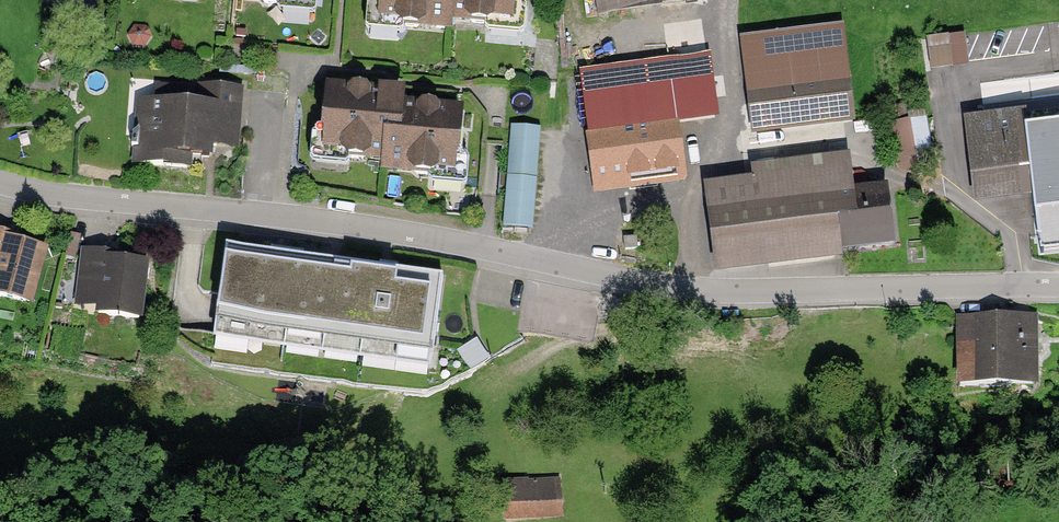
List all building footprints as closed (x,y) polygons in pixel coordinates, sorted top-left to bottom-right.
[(236,8),(318,13),(319,0),(236,0),(236,8)] [(378,31),(456,36),(458,21),(521,26),(523,0),(380,0),(378,31)] [(604,12),(687,2),(687,0),(602,0),(604,12)] [(840,29),(745,42),(757,127),(852,114),(840,29)] [(962,34),(926,39),(930,70),(967,66),(962,34)] [(707,55),(579,73),(594,181),(627,177),(629,186),(685,178),(677,122),(715,117),(707,55)] [(163,99),(143,99),(141,160),(200,162),(201,151),(228,152),(229,144),(246,144),(249,86),(163,83),(163,99)] [(419,93),(330,87),(326,164),(387,168),(386,178),(469,183),(473,118),(418,114),(419,93)] [(1040,236),(1058,233),(1058,126),(1025,130),(1023,114),(967,121),(976,194),(1034,187),(1040,236)] [(926,122),(905,126),(910,154),(931,150),(926,122)] [(509,124),(508,226),(538,226),(540,124),(509,124)] [(865,171),(849,173),(849,168),(755,179),(756,191),(707,197),(715,264),(894,242),(888,190),(868,192),(865,171)] [(0,232),(0,295),(29,303),(43,250),(14,242),(15,236),(0,232)] [(445,277),(227,248),(215,338),(433,367),(445,277)] [(108,253),(85,250),(81,284),(102,287),(99,312),(138,317),(145,263),(107,258),(108,253)] [(1034,316),(959,317),(960,387),(1035,386),(1034,316)] [(560,477),(504,481),(507,521),(513,520),(556,517),(563,517),(560,477)]
